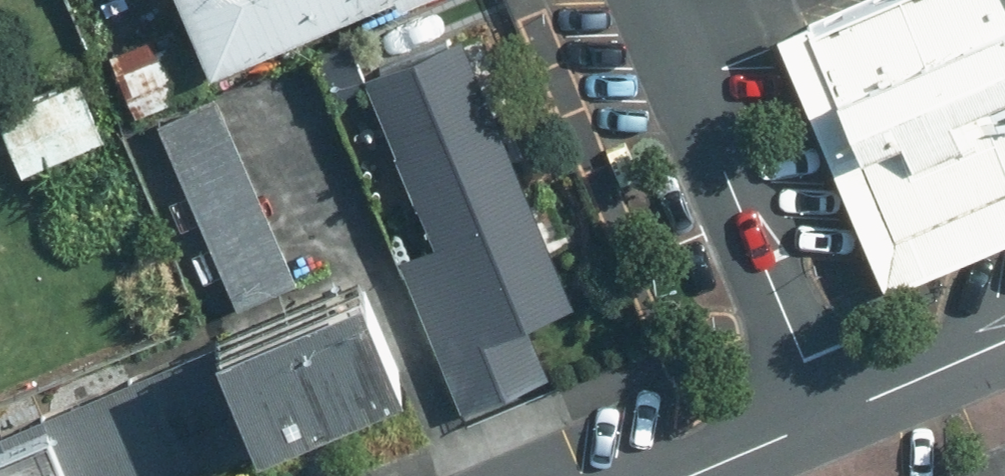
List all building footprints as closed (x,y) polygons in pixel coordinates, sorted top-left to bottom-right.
[(210,66),(377,0),(184,0),(210,66)] [(1004,182),(1004,0),(853,0),(813,16),(899,225),(1004,182)] [(575,290),(463,21),(363,59),(434,229),(399,247),(463,397),(549,358),(529,309),(575,290)] [(0,109),(0,113),(24,163),(72,140),(47,87),(0,109)] [(296,275),(216,91),(163,114),(243,298),(296,275)] [(417,362),(370,256),(48,401),(77,475),(155,475),(417,362)] [(48,401),(2,420),(6,428),(0,431),(0,475),(77,475),(48,401)]
